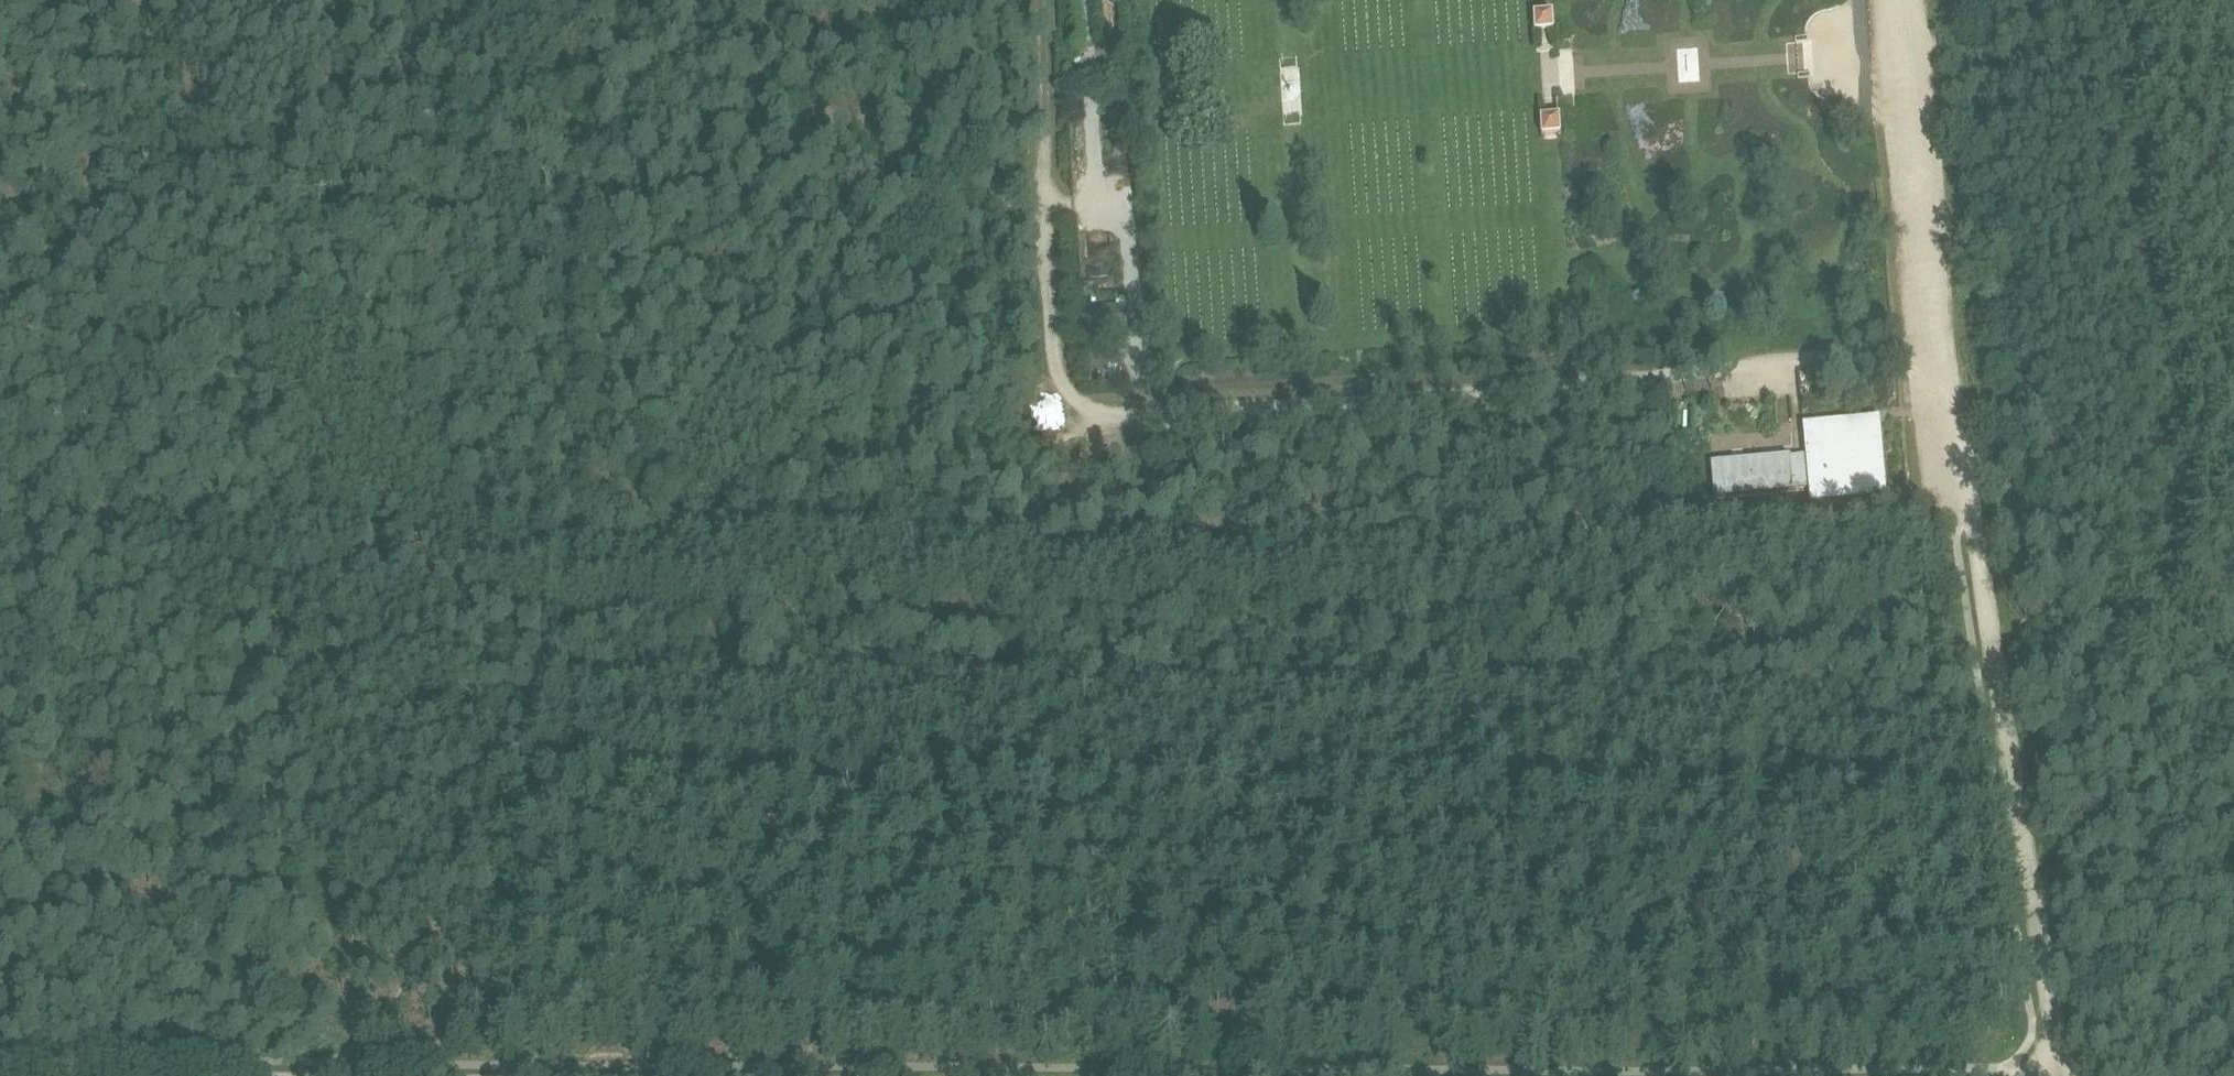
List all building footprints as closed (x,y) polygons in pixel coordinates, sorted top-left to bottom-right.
[(1551,33),(1554,33),(1553,10),(1550,10),(1550,12),(1537,13),(1537,11),(1534,11),(1535,34),(1538,34),(1538,32),(1545,31),(1551,31),(1551,33)] [(1544,115),(1541,115),(1542,138),(1545,137),(1545,135),(1558,135),(1558,137),(1561,137),(1559,114),(1556,114),(1556,116),(1550,116),(1544,117),(1544,115)] [(1880,416),(1879,410),(1802,417),(1803,422),(1803,430),(1793,431),(1796,456),(1710,464),(1713,498),(1809,489),(1810,505),(1887,498),(1880,416)]
